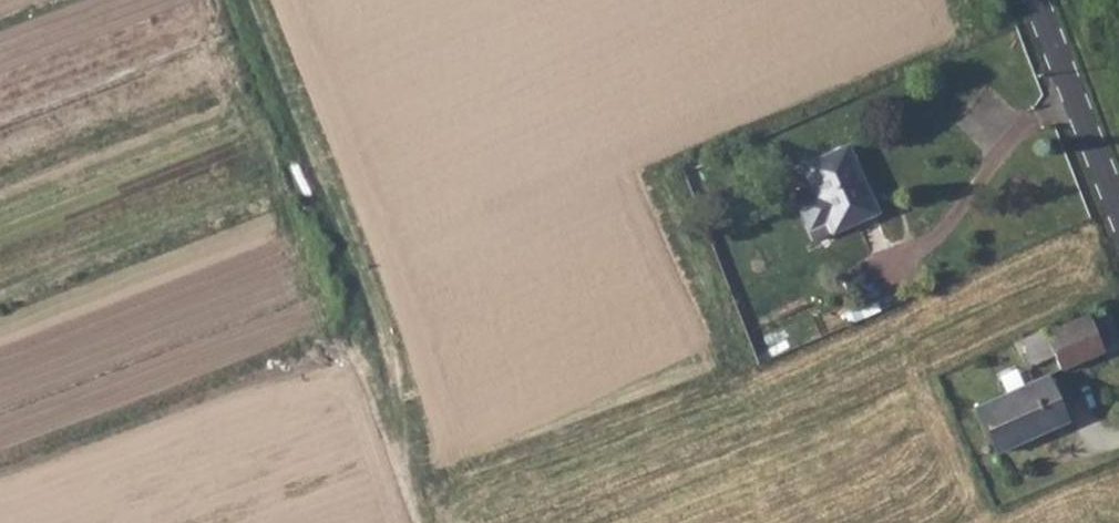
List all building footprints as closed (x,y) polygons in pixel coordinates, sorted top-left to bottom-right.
[(846,147),(802,165),(831,232),(875,211),(846,147)] [(1087,316),(1045,335),(1054,355),(1059,368),(1101,350),(1087,316)] [(1042,330),(1015,341),(1026,367),(1054,355),(1045,335),(1042,330)] [(1048,375),(977,407),(996,452),(1067,418),(1048,375)]
